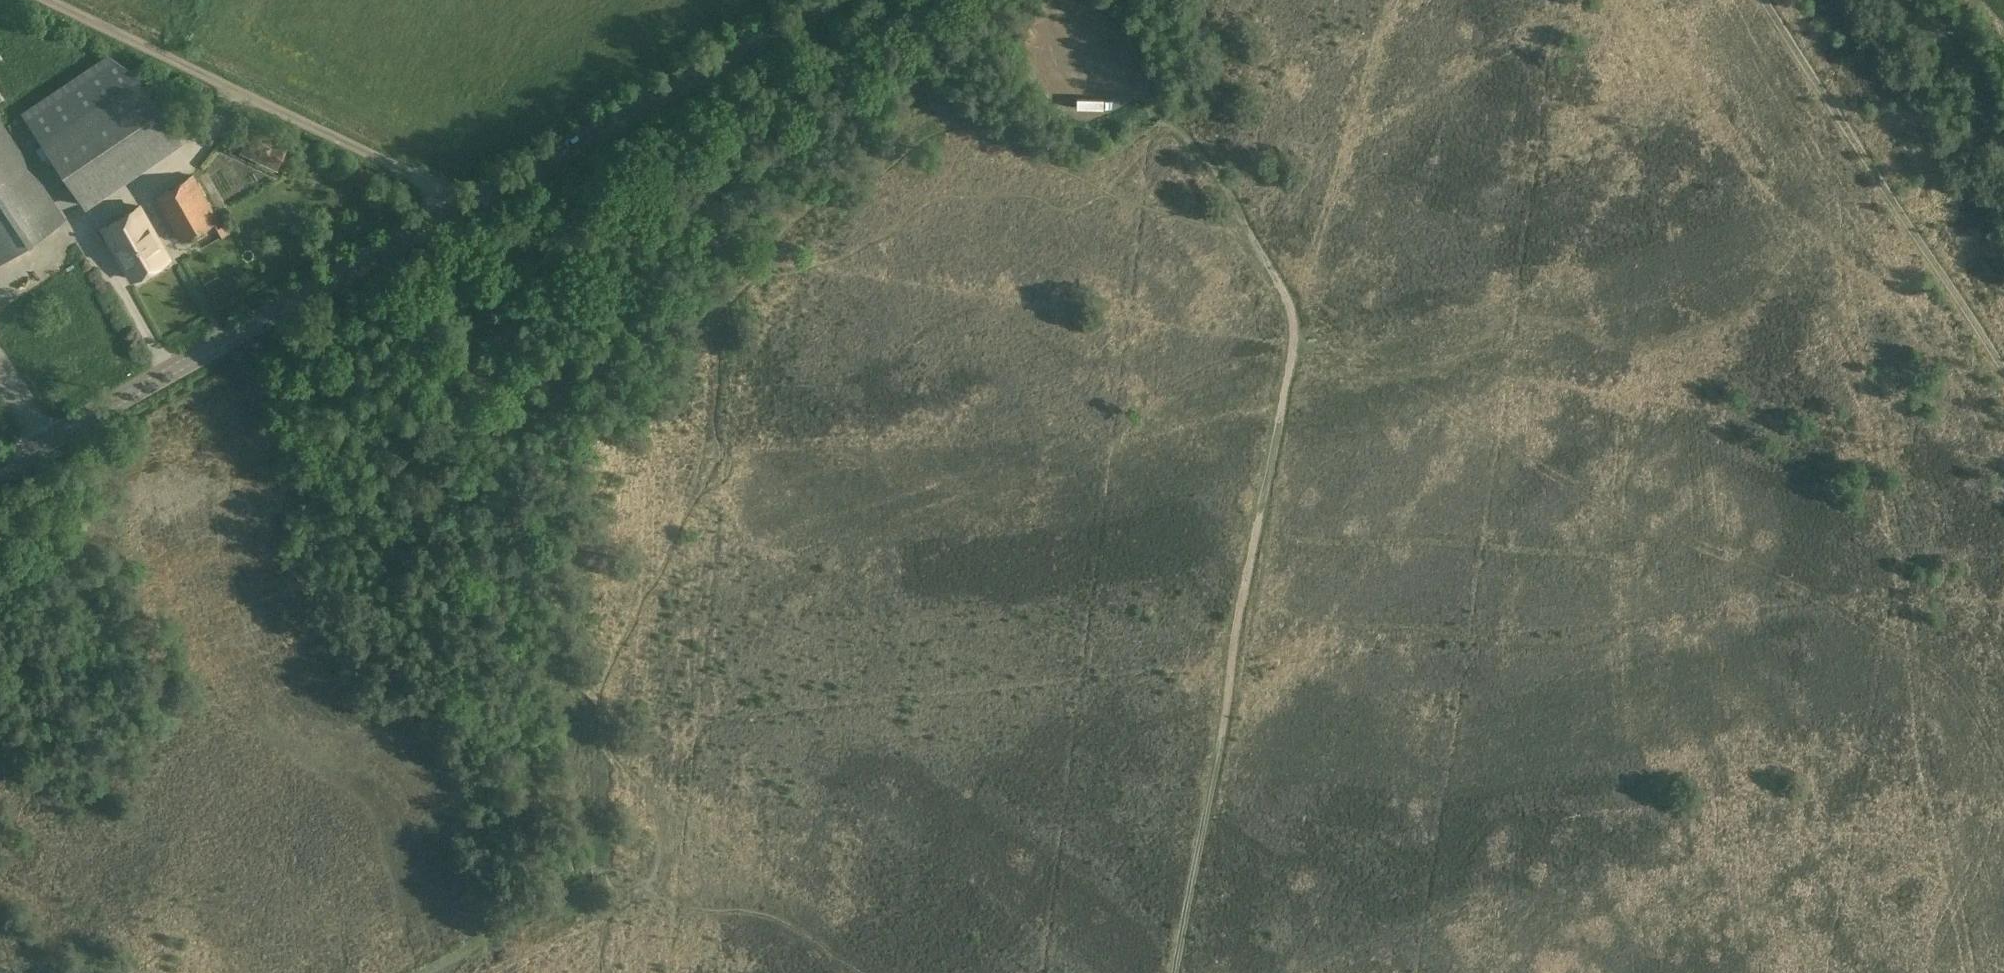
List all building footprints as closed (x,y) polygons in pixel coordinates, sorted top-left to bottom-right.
[(108,55),(24,112),(40,136),(87,204),(181,140),(137,75),(108,55)] [(64,220),(0,123),(0,263),(64,220)] [(251,129),(240,150),(276,167),(286,146),(251,129)] [(52,152),(45,143),(35,150),(42,159),(52,152)] [(302,162),(310,154),(304,148),(296,154),(302,162)] [(188,178),(157,196),(181,239),(213,222),(188,178)] [(140,206),(102,228),(130,278),(168,257),(140,206)]
